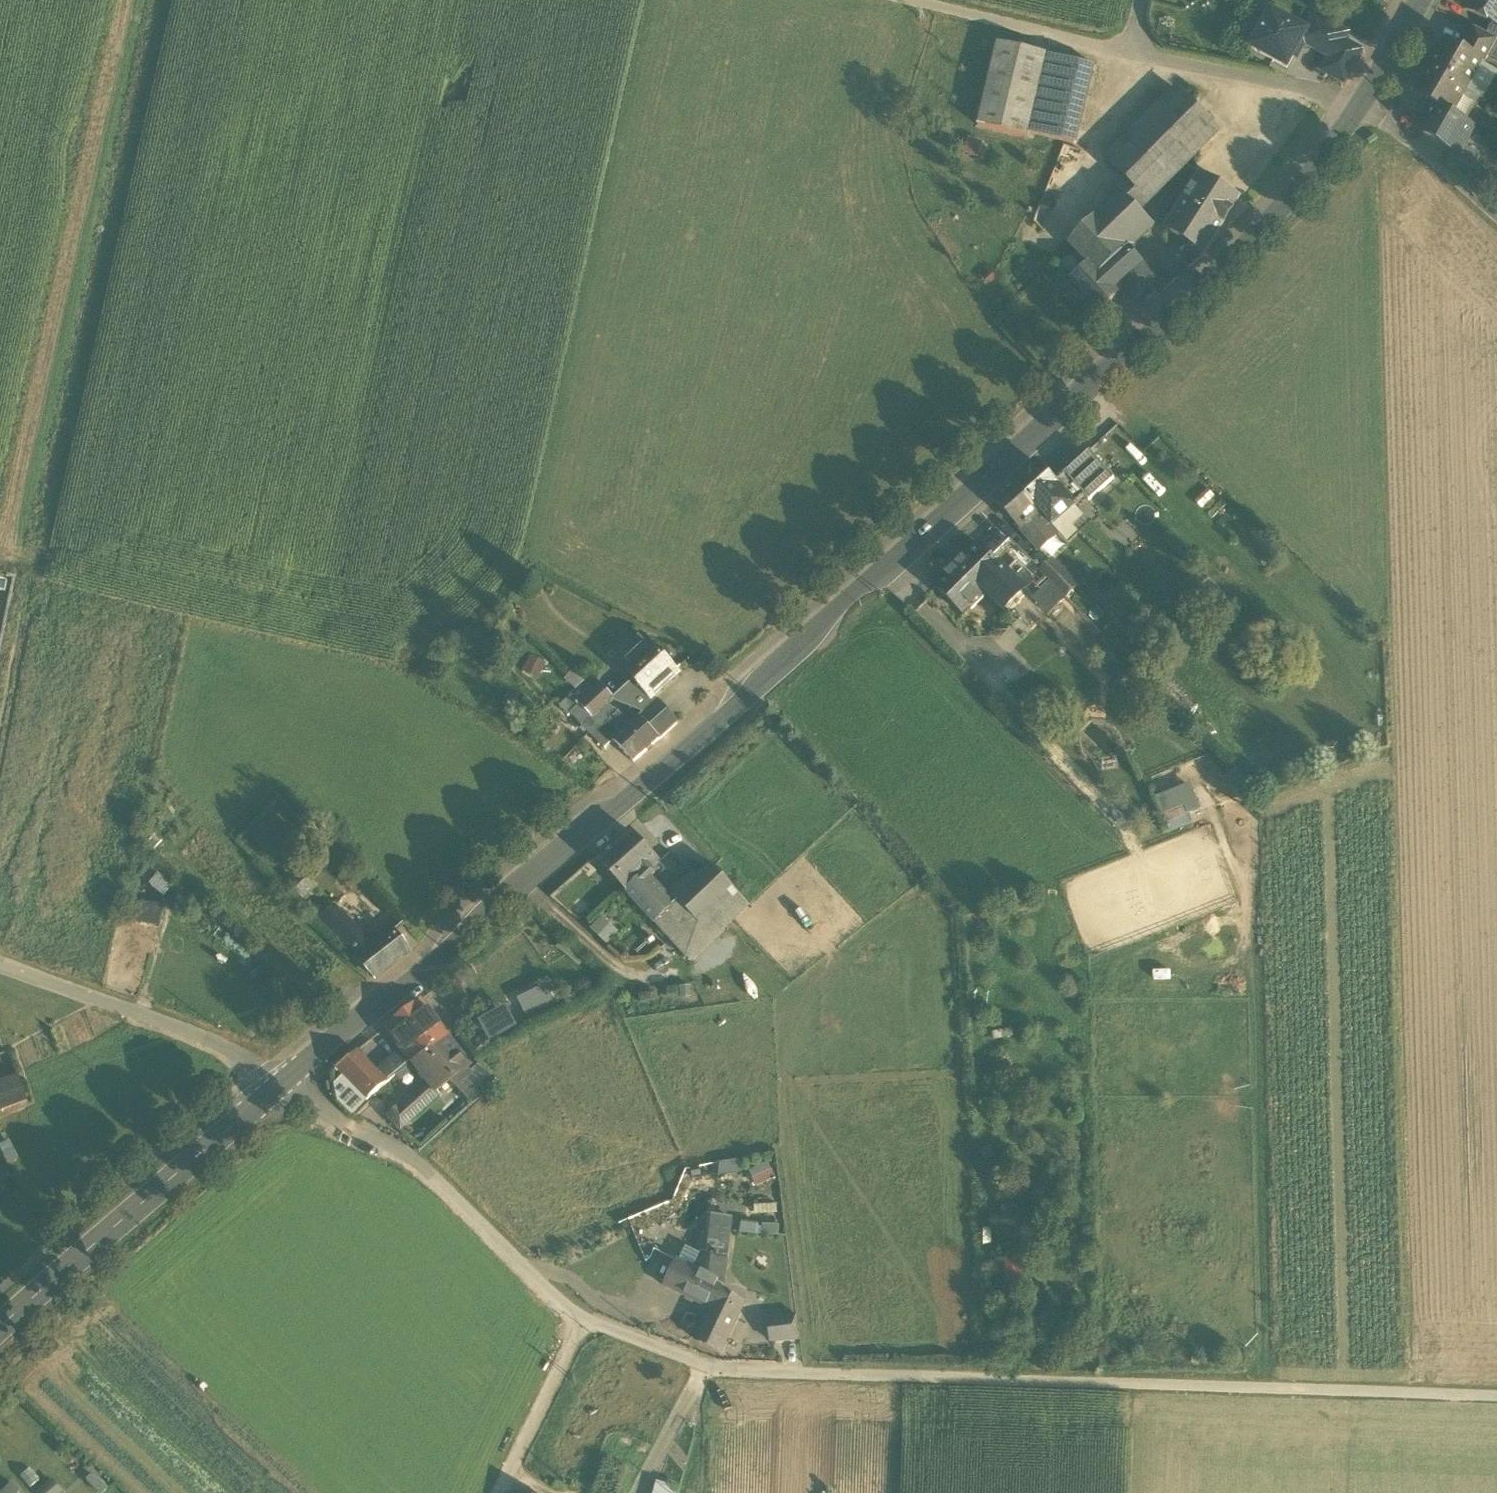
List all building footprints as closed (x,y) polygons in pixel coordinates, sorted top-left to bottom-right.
[(1496,26),(1496,0),(1468,0),(1464,9),(1492,23),(1496,26)] [(1271,12),(1267,10),(1257,27),(1262,29),(1271,12)] [(1306,32),(1271,12),(1262,29),(1251,49),(1286,68),(1302,40),(1306,32)] [(1346,33),(1315,17),(1306,32),(1302,40),(1331,57),(1333,58),(1342,41),(1346,33)] [(1486,34),(1496,40),(1496,26),(1492,23),(1486,34)] [(1463,46),(1486,59),(1488,56),(1496,40),(1486,34),(1474,28),(1463,46)] [(1496,40),(1488,56),(1496,61),(1496,40)] [(1323,71),(1343,82),(1360,51),(1342,41),(1333,58),(1331,57),(1323,71)] [(1446,41),(1430,69),(1464,89),(1480,62),(1480,61),(1461,50),(1446,41)] [(988,128),(1028,138),(1029,133),(1033,115),(1048,55),(996,43),(976,126),(988,128)] [(1480,61),(1480,62),(1483,64),(1486,59),(1463,46),(1461,50),(1480,61)] [(1092,66),(1048,55),(1033,115),(1079,126),(1092,66)] [(1483,64),(1480,62),(1464,89),(1480,97),(1484,100),(1496,76),(1496,72),(1483,64)] [(1451,113),(1464,89),(1430,69),(1416,94),(1433,104),(1451,113)] [(1466,122),(1480,97),(1464,89),(1451,113),(1466,122)] [(1129,181),(1147,200),(1217,131),(1180,90),(1109,159),(1129,181)] [(1466,122),(1451,113),(1433,104),(1423,120),(1429,124),(1423,134),(1454,152),(1458,155),(1462,148),(1474,127),(1466,122)] [(1029,133),(1075,144),(1079,126),(1033,115),(1029,133)] [(983,143),(968,137),(962,152),(977,158),(983,143)] [(1448,163),(1467,179),(1479,158),(1462,148),(1458,155),(1454,152),(1448,163)] [(1177,211),(1216,236),(1240,199),(1201,174),(1177,211)] [(1119,191),(1138,210),(1147,200),(1129,181),(1119,191)] [(1119,191),(1096,215),(1127,248),(1128,249),(1153,225),(1138,210),(1119,191)] [(1166,228),(1193,245),(1205,253),(1206,253),(1216,236),(1177,211),(1166,228)] [(1098,275),(1127,248),(1096,215),(1069,244),(1088,265),(1098,275)] [(1191,266),(1205,253),(1193,245),(1183,258),(1191,266)] [(1141,262),(1128,249),(1127,248),(1098,275),(1088,265),(1071,280),(1080,290),(1077,292),(1085,302),(1088,299),(1099,311),(1117,295),(1112,289),(1122,280),(1141,262)] [(1156,279),(1141,262),(1122,280),(1137,297),(1156,279)] [(1064,477),(1083,498),(1088,504),(1113,482),(1089,455),(1064,477)] [(1054,487),(1034,466),(1014,483),(1040,512),(1060,494),(1054,487)] [(1083,498),(1064,477),(1054,487),(1060,494),(1040,512),(1053,526),(1083,498)] [(1040,512),(1014,483),(994,501),(1020,530),(1033,518),(1040,512)] [(1038,550),(1051,538),(1033,518),(1020,530),(1038,550)] [(1003,571),(1013,582),(1015,580),(1032,563),(1010,540),(991,559),(1003,571)] [(1013,582),(1003,571),(991,559),(977,545),(935,586),(963,614),(985,592),(1002,610),(1023,589),(1015,580),(1013,582)] [(1041,573),(1066,598),(1067,598),(1078,587),(1053,561),(1041,573)] [(634,680),(651,699),(652,698),(678,674),(650,645),(646,649),(643,646),(626,662),(629,665),(624,670),(634,680)] [(545,664),(529,656),(521,673),(537,680),(545,664)] [(578,692),(587,684),(571,671),(564,680),(578,692)] [(613,701),(643,714),(655,702),(652,698),(651,699),(634,680),(613,699),(594,678),(588,683),(595,691),(600,687),(613,700),(613,701)] [(592,719),(595,722),(599,718),(597,715),(607,706),(613,701),(613,700),(600,687),(595,691),(588,683),(587,684),(578,692),(571,698),(574,701),(592,719)] [(595,722),(592,719),(574,701),(566,709),(582,728),(602,750),(612,741),(595,722)] [(659,739),(659,740),(677,724),(656,701),(655,702),(643,714),(639,717),(659,739)] [(619,713),(607,706),(597,715),(599,718),(595,722),(612,741),(630,725),(619,713)] [(612,741),(632,763),(659,739),(639,717),(630,725),(612,741)] [(1155,798),(1162,816),(1185,807),(1188,815),(1201,810),(1191,783),(1155,798)] [(1162,816),(1169,833),(1192,824),(1188,815),(1185,807),(1162,816)] [(671,905),(657,889),(645,875),(657,863),(629,833),(600,861),(639,905),(656,924),(674,908),(671,905)] [(317,887),(296,867),(282,882),(303,902),(317,887)] [(656,924),(673,943),(734,889),(714,867),(671,905),(674,908),(656,924)] [(687,960),(748,905),(734,889),(673,943),(687,960)] [(153,926),(158,905),(136,899),(131,920),(153,926)] [(341,943),(343,942),(351,934),(332,911),(320,921),(341,943)] [(619,932),(602,916),(589,930),(607,946),(619,932)] [(353,932),(351,934),(343,942),(353,952),(350,955),(355,960),(370,948),(353,932)] [(355,960),(372,978),(404,952),(390,934),(370,948),(355,960)] [(566,956),(571,949),(560,942),(556,949),(566,956)] [(571,949),(566,956),(578,967),(583,961),(571,949)] [(547,985),(518,1000),(528,1021),(557,1006),(547,985)] [(401,1051),(410,1063),(428,1049),(445,1038),(417,1001),(384,1029),(401,1051)] [(516,1026),(503,1005),(475,1021),(488,1043),(516,1026)] [(445,1038),(428,1049),(451,1079),(466,1066),(445,1038)] [(412,1066),(427,1086),(433,1095),(434,1094),(451,1079),(428,1049),(410,1063),(412,1066)] [(365,1099),(384,1084),(373,1072),(354,1051),(335,1066),(342,1074),(365,1099)] [(401,1051),(373,1072),(384,1084),(404,1068),(410,1063),(401,1051)] [(412,1066),(410,1063),(404,1068),(406,1071),(412,1066)] [(477,1064),(470,1070),(481,1082),(491,1074),(477,1064)] [(470,1070),(466,1066),(451,1079),(471,1103),(487,1089),(481,1082),(470,1070)] [(26,1102),(10,1068),(0,1073),(0,1114),(26,1102)] [(348,1114),(365,1099),(342,1074),(332,1082),(333,1087),(336,1100),(348,1114)] [(435,1097),(434,1094),(433,1095),(427,1086),(413,1097),(423,1108),(435,1097)] [(408,1097),(400,1104),(413,1117),(423,1108),(413,1097),(410,1100),(408,1097)] [(400,1104),(396,1107),(408,1121),(413,1117),(400,1104)] [(398,1131),(408,1121),(396,1107),(384,1118),(398,1131)] [(743,1158),(719,1163),(717,1177),(742,1172),(743,1158)] [(776,1179),(768,1162),(748,1172),(756,1188),(776,1179)] [(776,1204),(754,1205),(754,1215),(777,1214),(776,1204)] [(695,1269),(698,1270),(718,1280),(718,1282),(722,1284),(730,1218),(710,1216),(706,1253),(703,1253),(702,1254),(695,1269)] [(758,1223),(740,1221),(738,1233),(757,1235),(758,1223)] [(779,1224),(762,1223),(761,1235),(779,1236),(779,1224)] [(686,1246),(678,1261),(695,1269),(702,1254),(686,1246)] [(664,1287),(685,1297),(685,1296),(698,1270),(695,1269),(678,1261),(677,1260),(664,1287)] [(715,1287),(718,1282),(718,1280),(698,1270),(685,1296),(706,1306),(706,1305),(712,1308),(696,1340),(720,1352),(744,1302),(722,1292),(723,1291),(715,1287)] [(766,1317),(770,1343),(799,1339),(796,1314),(766,1317)] [(33,1492),(55,1492),(58,1491),(46,1479),(33,1492)] [(678,1487),(658,1481),(654,1492),(676,1492),(678,1487)]
